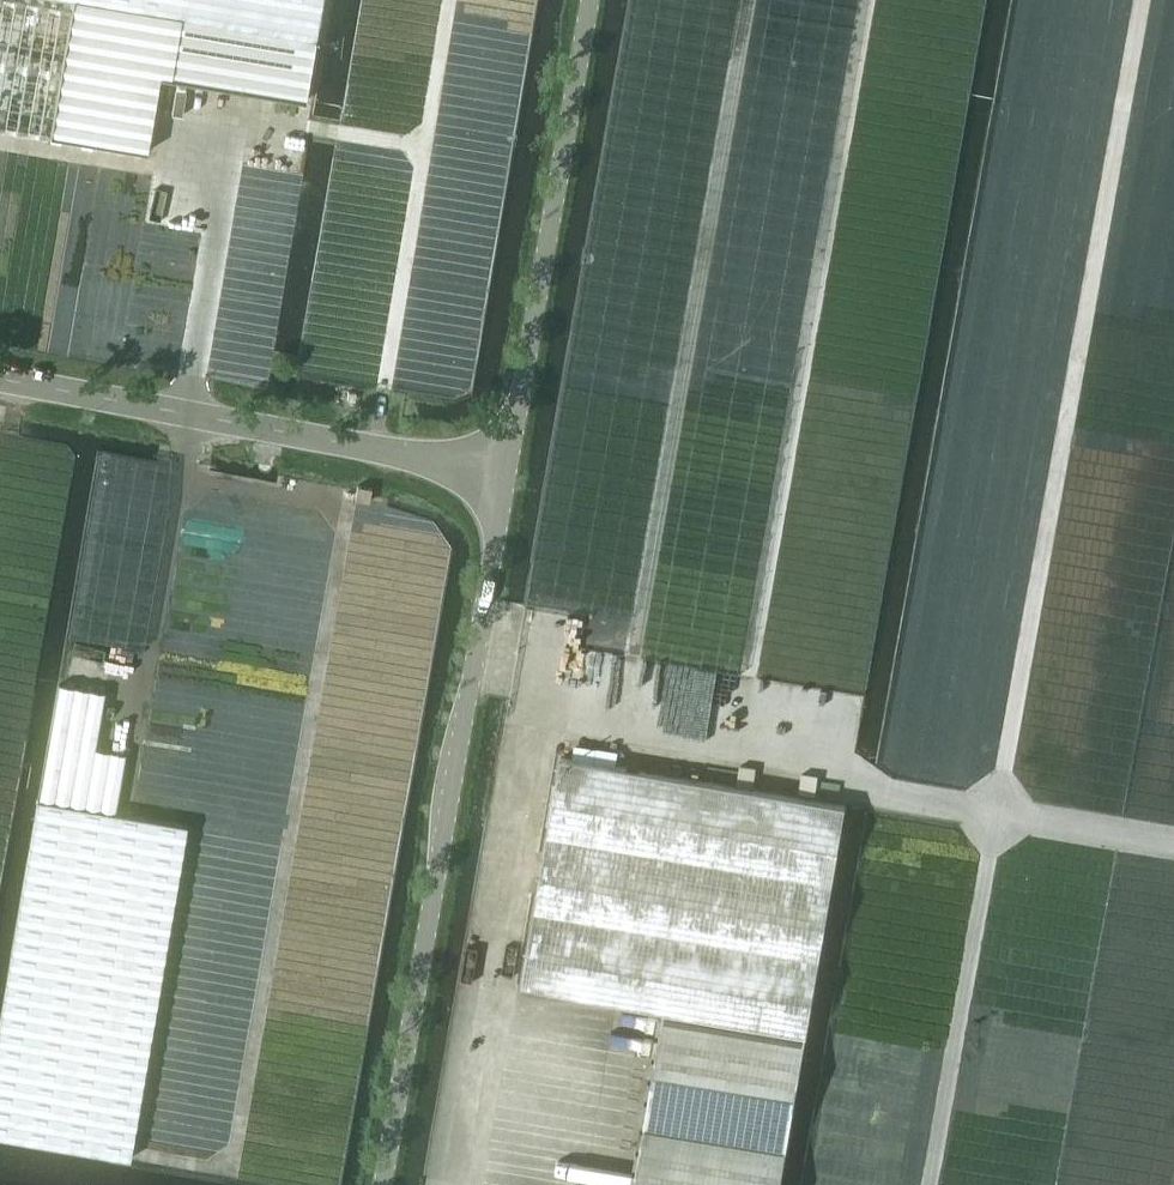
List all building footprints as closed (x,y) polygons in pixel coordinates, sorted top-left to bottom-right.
[(170,78),(305,100),(315,38),(82,0),(72,0),(50,136),(146,152),(159,76),(170,78)] [(315,38),(322,0),(82,0),(315,38)] [(355,499),(369,502),(371,487),(357,485),(355,499)] [(48,740),(38,799),(115,813),(125,754),(48,740)] [(847,807),(563,757),(523,985),(584,996),(664,1010),(633,1184),(781,1184),(847,807)] [(186,825),(115,813),(38,799),(0,1021),(0,1137),(129,1159),(186,825)]
